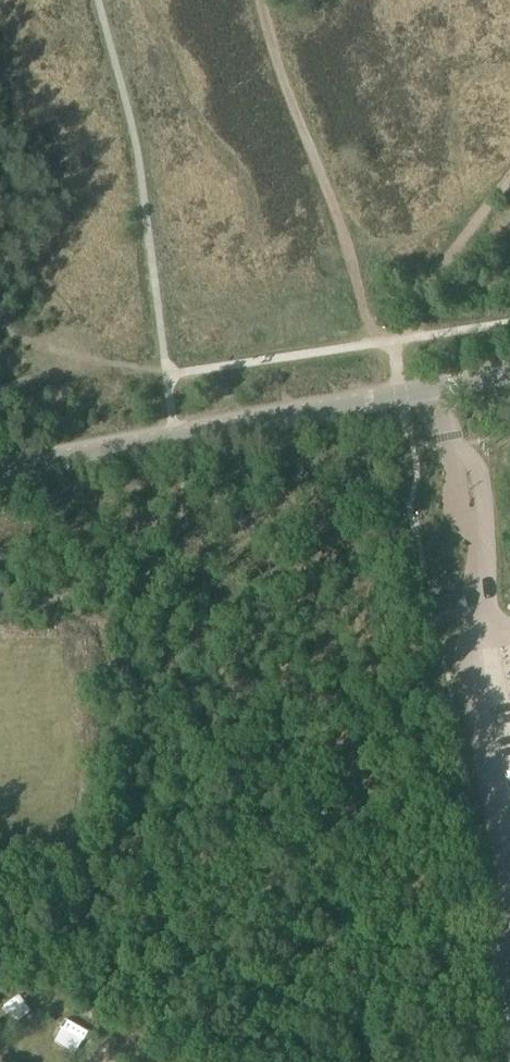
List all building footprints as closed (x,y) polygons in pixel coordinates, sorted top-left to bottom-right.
[(38,1028),(39,1005),(14,1004),(13,1027),(38,1028)] [(67,1029),(57,1051),(78,1060),(88,1039),(67,1029)] [(103,1061),(128,1061),(107,1052),(103,1061)]
